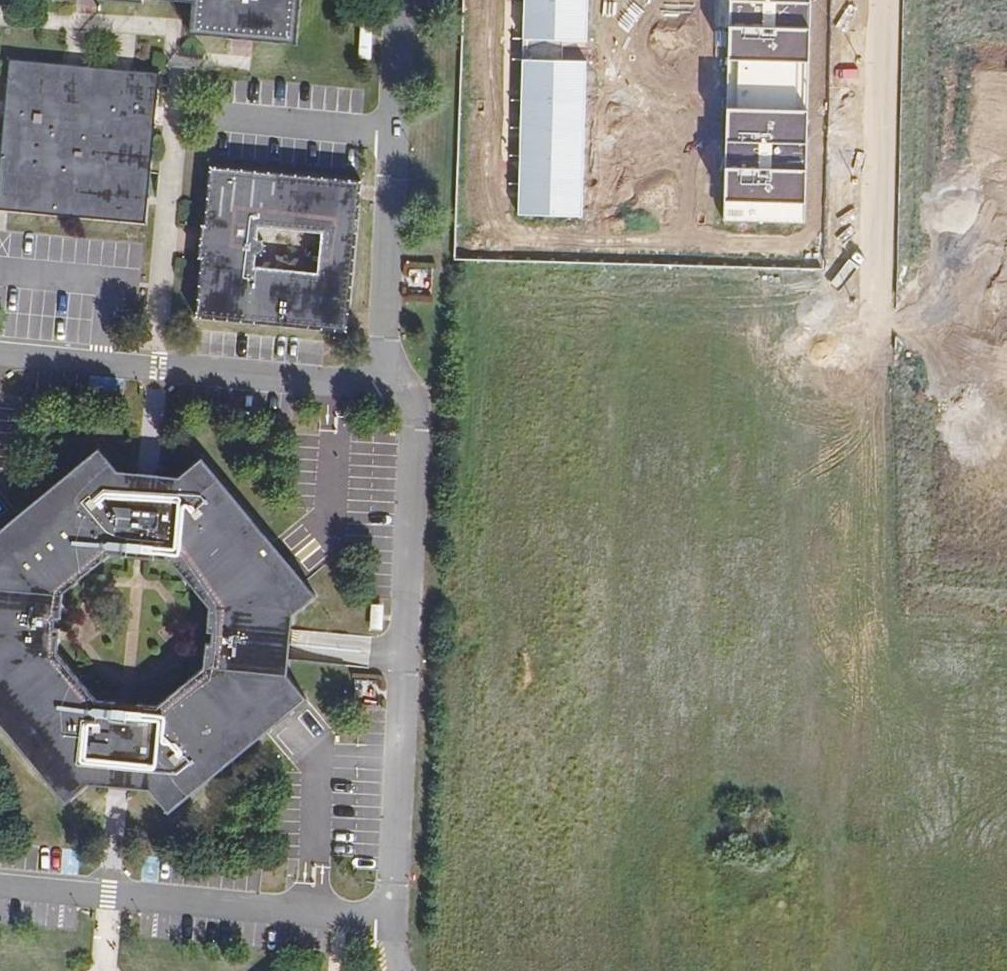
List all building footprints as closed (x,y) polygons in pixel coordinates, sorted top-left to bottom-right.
[(29,2),(133,9),(134,1),(188,5),(186,37),(290,42),(293,0),(29,0),(29,2)] [(518,215),(581,216),(585,60),(563,60),(564,40),(586,41),(588,0),(524,0),(518,215)] [(723,221),(805,224),(811,0),(729,0),(723,221)] [(160,75),(14,62),(1,175),(0,187),(0,207),(149,224),(160,75)] [(203,247),(207,249),(200,321),(352,336),(364,187),(213,172),(208,226),(204,226),(204,236),(203,247)] [(201,458),(179,476),(146,473),(116,471),(97,448),(0,529),(0,724),(67,803),(90,783),(120,787),(154,790),(172,814),(311,697),(291,673),(294,611),(319,590),(201,458)]
